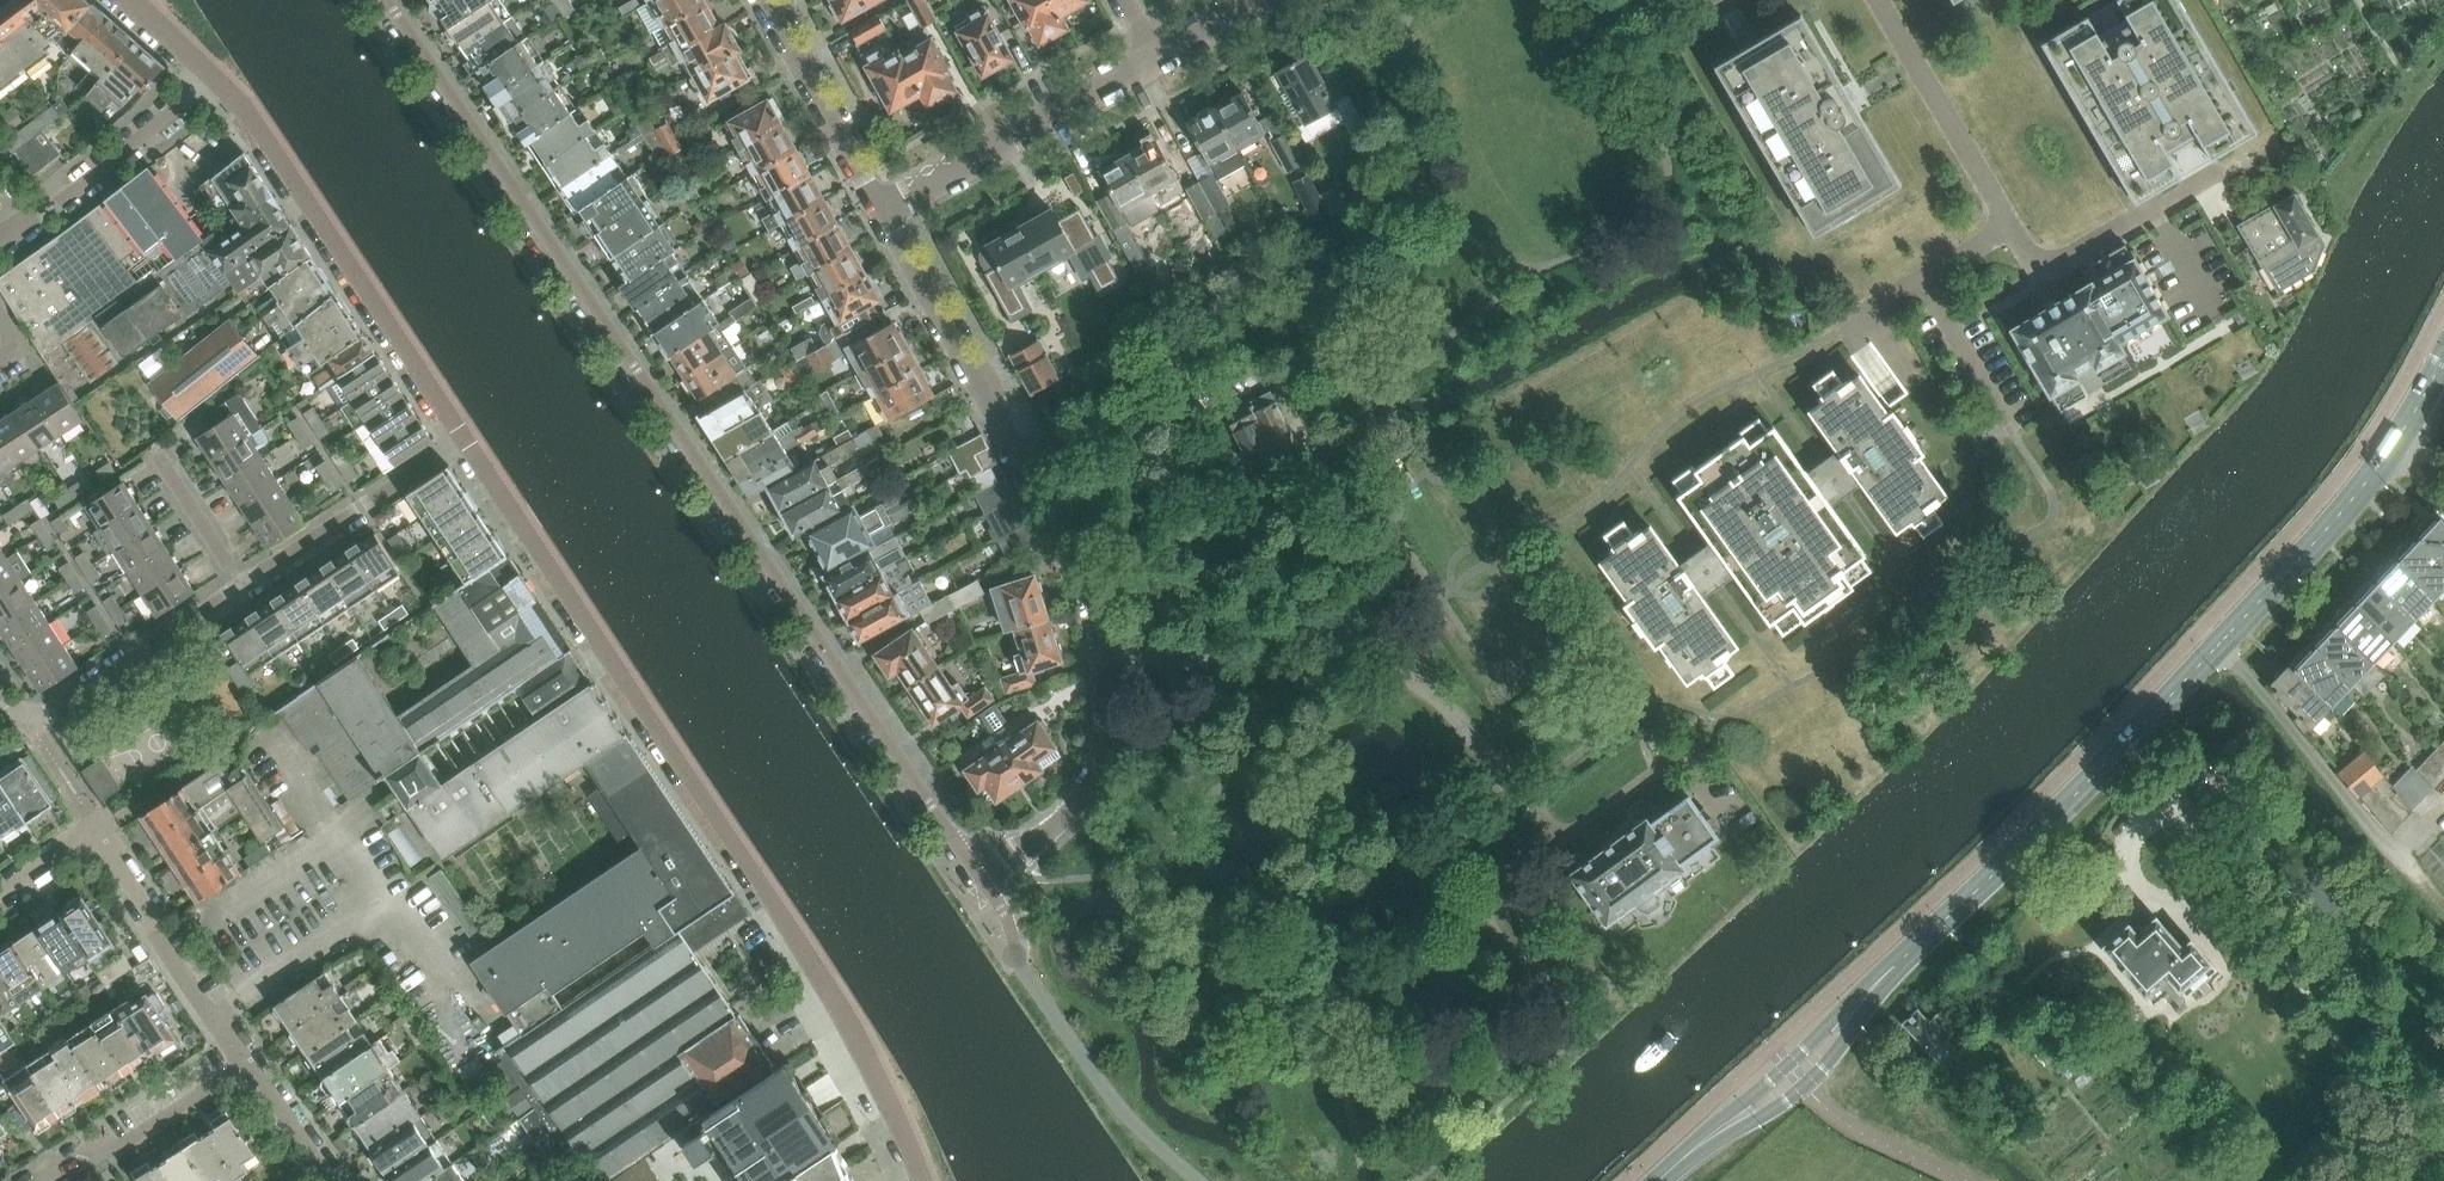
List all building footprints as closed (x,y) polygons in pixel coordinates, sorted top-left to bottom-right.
[(0,10),(0,36),(22,63),(54,39),(68,54),(69,53),(70,54),(82,40),(69,29),(91,4),(87,0),(14,0),(0,10)] [(431,2),(431,10),(436,16),(441,18),(448,28),(489,0),(435,0),(431,2)] [(499,0),(489,0),(448,28),(463,49),(510,17),(499,0)] [(561,14),(551,0),(539,0),(553,20),(561,14)] [(576,10),(570,0),(552,0),(564,16),(576,10)] [(640,3),(638,0),(627,0),(617,6),(621,13),(640,3)] [(649,1),(638,7),(651,32),(663,26),(705,3),(704,0),(651,0),(649,1)] [(833,1),(829,3),(839,21),(876,0),(832,0),(833,1)] [(937,20),(926,0),(910,0),(924,27),(937,20)] [(1061,17),(1051,0),(1012,0),(1027,27),(1030,25),(1039,41),(1052,33),(1054,38),(1068,30),(1061,17)] [(1061,17),(1078,8),(1076,4),(1083,0),(1051,0),(1061,17)] [(2040,44),(2064,84),(2064,85),(2070,94),(2105,154),(2106,155),(2111,164),(2135,205),(2181,177),(2164,147),(2193,131),(2210,160),(2257,133),(2233,93),(2233,92),(2228,83),(2227,83),(2179,0),(2116,0),(2133,29),(2104,46),(2087,17),(2040,44)] [(709,4),(705,3),(663,26),(677,50),(719,27),(713,18),(715,14),(709,4)] [(2274,3),(2265,8),(2268,14),(2277,9),(2274,3)] [(91,4),(69,29),(82,40),(70,54),(91,73),(79,86),(88,94),(135,42),(91,4)] [(999,69),(1014,61),(985,9),(956,25),(977,63),(978,62),(984,72),(996,65),(999,69)] [(857,44),(886,28),(879,15),(850,31),(857,44)] [(1731,56),(1714,66),(1813,236),(1901,185),(1854,105),(1851,107),(1852,108),(1847,112),(1839,98),(1845,95),(1845,96),(1848,95),(1801,15),(1764,36),(1757,41),(1756,41),(1741,50),(1740,51),(1731,56)] [(525,39),(512,19),(510,17),(463,49),(477,71),(525,39)] [(739,50),(725,24),(719,27),(677,50),(692,77),(736,52),(739,50)] [(22,63),(0,36),(0,80),(22,63)] [(541,63),(526,41),(525,39),(477,71),(494,95),(541,63)] [(945,73),(948,71),(931,39),(902,54),(924,94),(922,95),(927,104),(941,96),(943,100),(956,93),(945,73)] [(88,94),(87,96),(103,111),(113,100),(122,108),(140,87),(144,90),(164,68),(135,42),(88,94)] [(924,94),(902,54),(898,47),(886,54),(883,48),(865,58),(880,87),(878,88),(882,94),(880,95),(887,108),(903,98),(906,104),(922,95),(924,94)] [(591,55),(595,64),(606,58),(601,49),(591,55)] [(655,66),(669,57),(665,50),(650,58),(655,66)] [(732,87),(749,77),(736,52),(692,77),(705,102),(718,95),(719,96),(733,89),(732,87)] [(593,63),(586,53),(575,60),(581,70),(593,63)] [(1308,56),(1270,77),(1307,141),(1343,121),(1353,138),(1365,131),(1347,96),(1334,104),(1308,56)] [(658,72),(673,63),(669,57),(655,66),(658,72)] [(558,87),(542,65),(541,63),(494,95),(510,119),(516,116),(558,87)] [(573,111),(559,89),(558,87),(516,116),(525,129),(520,133),(526,143),(531,139),(573,111)] [(1261,114),(1256,116),(1242,92),(1231,99),(1230,96),(1215,104),(1217,106),(1214,108),(1237,148),(1270,130),(1261,114)] [(64,99),(55,106),(59,111),(63,116),(72,109),(64,99)] [(774,100),(769,102),(768,99),(724,123),(735,144),(779,119),(777,116),(781,113),(774,100)] [(615,116),(624,110),(618,102),(610,108),(615,116)] [(55,106),(47,112),(51,117),(55,122),(63,116),(59,111),(55,106)] [(12,107),(4,113),(4,114),(15,128),(16,128),(24,121),(12,107)] [(1230,207),(1212,175),(1215,173),(1219,180),(1246,164),(1237,148),(1214,108),(1212,109),(1211,107),(1198,114),(1199,116),(1186,123),(1203,152),(1189,160),(1201,181),(1199,182),(1208,198),(1216,214),(1230,207)] [(547,162),(595,130),(580,109),(574,112),(573,111),(531,139),(547,162)] [(2358,109),(2350,114),(2354,120),(2362,115),(2358,109)] [(47,112),(39,118),(43,123),(47,128),(55,122),(51,117),(47,112)] [(669,120),(655,128),(647,113),(634,122),(637,126),(645,138),(652,148),(677,134),(669,120)] [(0,117),(0,126),(7,134),(15,128),(4,114),(0,117)] [(39,118),(31,124),(35,129),(38,134),(43,131),(47,128),(43,123),(39,118)] [(783,122),(780,120),(779,119),(735,144),(749,169),(793,144),(787,133),(788,129),(783,122)] [(31,124),(23,130),(27,136),(30,141),(38,134),(35,129),(31,124)] [(618,157),(645,138),(637,126),(632,130),(636,137),(615,152),(618,157)] [(23,130),(15,137),(18,142),(22,147),(30,141),(27,136),(23,130)] [(563,186),(611,154),(595,130),(547,162),(563,186)] [(17,151),(15,152),(33,176),(46,165),(43,161),(56,151),(50,143),(51,142),(43,131),(38,134),(30,141),(22,147),(17,151)] [(1365,131),(1353,138),(1374,177),(1379,156),(1365,131)] [(659,158),(683,145),(677,134),(652,148),(659,158)] [(1289,173),(1303,165),(1285,134),(1272,142),(1289,173)] [(15,137),(7,142),(15,152),(17,151),(22,147),(18,142),(15,137)] [(1170,155),(1164,159),(1155,141),(1143,148),(1141,144),(1128,151),(1130,155),(1127,157),(1149,196),(1150,195),(1152,194),(1153,196),(1166,189),(1171,199),(1182,193),(1185,181),(1170,155)] [(0,148),(0,151),(6,159),(15,152),(7,142),(0,148)] [(797,147),(793,146),(793,144),(749,169),(763,193),(806,169),(800,158),(802,154),(797,147)] [(245,153),(200,188),(219,216),(229,209),(234,217),(235,219),(273,196),(245,153)] [(629,173),(626,175),(611,154),(563,186),(580,211),(631,176),(629,173)] [(1145,263),(1124,224),(1156,207),(1150,195),(1149,196),(1127,157),(1101,171),(1103,175),(1101,176),(1107,187),(1109,187),(1112,192),(1096,201),(1134,269),(1145,263)] [(0,278),(0,288),(44,357),(61,345),(91,322),(97,318),(203,239),(148,168),(71,227),(0,278)] [(811,172),(807,171),(806,169),(763,193),(774,212),(763,219),(769,230),(780,224),(823,199),(814,183),(816,180),(811,172)] [(2301,188),(2309,183),(2302,171),(2293,176),(2301,188)] [(591,236),(595,234),(647,199),(631,176),(580,211),(586,219),(581,223),(582,226),(587,234),(591,236)] [(702,200),(687,176),(686,176),(675,183),(691,207),(702,200)] [(1317,223),(1330,216),(1309,179),(1296,186),(1317,223)] [(1216,214),(1208,198),(1199,182),(1186,189),(1204,221),(1216,214)] [(1331,215),(1352,204),(1340,183),(1319,195),(1331,215)] [(2316,235),(2317,235),(2294,195),(2242,225),(2241,223),(2236,225),(2260,265),(2263,263),(2279,289),(2313,269),(2314,265),(2322,246),(2316,235)] [(203,239),(97,318),(126,357),(185,315),(186,316),(234,283),(241,294),(268,277),(252,252),(292,226),(273,196),(235,219),(234,217),(223,225),(203,239)] [(680,211),(689,205),(683,197),(675,203),(680,211)] [(663,223),(651,205),(647,199),(595,234),(611,258),(663,223)] [(828,202),(824,201),(823,199),(780,224),(794,249),(837,225),(831,214),(833,209),(828,202)] [(1018,334),(1034,325),(1027,312),(1030,311),(1015,284),(1052,263),(1070,296),(1078,310),(1119,286),(1076,211),(1058,221),(1052,209),(1006,234),(1002,226),(983,237),(987,244),(985,245),(984,246),(982,247),(981,249),(980,250),(980,252),(979,254),(979,256),(980,258),(980,259),(988,273),(985,275),(1018,334)] [(1228,209),(1219,214),(1226,227),(1235,222),(1228,209)] [(711,215),(703,220),(708,228),(716,224),(711,215)] [(702,220),(693,226),(698,234),(707,228),(702,220)] [(679,246),(663,223),(611,258),(627,281),(670,252),(679,246)] [(842,227),(838,226),(837,225),(794,249),(801,262),(791,267),(798,278),(807,273),(851,249),(845,240),(847,235),(842,227)] [(268,277),(241,294),(249,304),(275,286),(276,287),(277,286),(277,284),(311,256),(292,226),(252,252),(268,277)] [(725,253),(737,246),(730,234),(718,241),(725,253)] [(2170,316),(2135,256),(2133,258),(2125,244),(2091,264),(2100,280),(2092,284),(2116,325),(2109,329),(2119,344),(2165,317),(2166,319),(2170,316)] [(856,252),(852,251),(851,249),(807,273),(822,299),(865,275),(859,264),(861,261),(856,252)] [(638,309),(686,276),(670,252),(627,281),(622,285),(638,309)] [(280,293),(259,308),(267,318),(268,317),(266,315),(322,274),(311,256),(277,284),(277,286),(276,287),(280,293)] [(695,271),(712,261),(709,256),(692,266),(695,271)] [(734,268),(739,276),(740,278),(748,273),(741,261),(733,266),(734,268)] [(719,289),(739,276),(734,268),(714,281),(719,289)] [(872,303),(883,297),(869,272),(865,275),(822,299),(832,318),(822,325),(820,333),(826,344),(874,318),(879,315),(872,303)] [(322,274),(266,315),(268,317),(267,318),(281,339),(336,294),(322,274)] [(703,300),(702,300),(686,276),(638,309),(654,333),(703,300)] [(756,301),(765,296),(757,283),(748,289),(756,301)] [(2116,325),(2092,284),(2091,283),(2058,303),(2058,302),(2055,304),(2044,310),(2045,311),(2012,330),(2050,396),(2051,395),(2061,411),(2087,396),(2078,380),(2078,379),(2075,374),(2077,373),(2081,371),(2080,370),(2087,367),(2090,366),(2089,365),(2092,364),(2096,369),(2123,353),(2119,344),(2109,329),(2116,325)] [(336,294),(281,339),(305,376),(328,360),(363,336),(348,313),(351,312),(339,293),(337,295),(336,294)] [(795,313),(814,303),(811,297),(792,308),(795,313)] [(751,298),(728,312),(730,315),(731,317),(734,321),(756,306),(751,298)] [(669,356),(718,323),(703,300),(654,333),(658,338),(669,356)] [(2242,311),(2233,316),(2240,328),(2249,322),(2242,311)] [(723,329),(734,321),(731,317),(730,315),(718,323),(669,356),(670,356),(687,380),(723,355),(722,353),(734,346),(723,329)] [(881,328),(874,318),(826,344),(817,349),(796,360),(795,361),(803,378),(848,353),(858,372),(906,346),(893,322),(881,328)] [(91,322),(61,345),(90,386),(121,364),(91,322)] [(210,340),(154,385),(181,420),(210,397),(259,358),(231,324),(210,340)] [(332,366),(313,378),(321,390),(326,387),(339,379),(375,355),(363,336),(328,360),(332,366)] [(791,351),(796,360),(817,349),(812,339),(791,351)] [(1040,339),(1010,356),(1032,393),(1058,379),(1046,357),(1049,355),(1040,339)] [(791,363),(793,362),(784,346),(775,351),(784,367),(791,363)] [(911,358),(912,357),(906,346),(858,372),(871,396),(918,371),(911,358)] [(339,379),(326,387),(341,409),(353,401),(390,376),(375,355),(339,379)] [(734,372),(735,372),(723,355),(687,380),(700,399),(701,398),(701,399),(736,376),(734,372)] [(707,408),(756,382),(747,368),(736,376),(701,399),(707,408)] [(931,388),(921,370),(920,369),(918,371),(871,396),(886,422),(932,396),(928,389),(931,388)] [(1834,369),(1814,383),(1822,396),(1842,382),(1834,369)] [(353,401),(341,409),(355,430),(404,398),(390,376),(353,401)] [(1612,554),(1601,562),(1615,581),(1610,584),(1625,604),(1624,605),(1625,606),(1635,620),(1632,623),(1641,634),(1641,635),(1643,633),(1654,647),(1655,648),(1656,647),(1670,667),(1674,664),(1687,681),(1698,674),(1701,677),(1706,674),(1725,660),(1728,657),(1727,656),(1731,653),(1729,651),(1736,646),(1704,602),(1705,601),(1698,592),(1706,587),(1711,583),(1717,579),(1722,575),(1729,570),(1735,579),(1736,578),(1769,624),(1774,621),(1793,608),(1801,619),(1799,620),(1800,621),(1802,620),(1804,623),(1824,608),(1825,609),(1833,603),(1832,602),(1853,587),(1851,585),(1852,584),(1852,582),(1850,584),(1842,573),(1845,571),(1844,570),(1862,557),(1865,555),(1832,509),(1833,508),(1826,499),(1833,494),(1838,491),(1844,486),(1850,483),(1857,478),(1863,486),(1864,486),(1896,530),(1907,522),(1910,526),(1915,523),(1934,508),(1937,506),(1936,505),(1940,501),(1938,500),(1945,495),(1918,458),(1924,453),(1923,452),(1913,438),(1915,436),(1907,424),(1904,426),(1894,412),(1893,410),(1887,414),(1859,376),(1852,380),(1851,379),(1847,381),(1845,380),(1842,382),(1822,396),(1819,399),(1821,403),(1810,411),(1837,447),(1836,448),(1841,456),(1829,465),(1823,469),(1811,478),(1805,470),(1804,471),(1773,427),(1768,430),(1750,444),(1743,435),(1742,436),(1696,469),(1695,470),(1694,471),(1700,479),(1682,493),(1677,496),(1709,540),(1708,540),(1714,548),(1701,557),(1695,562),(1683,570),(1677,562),(1676,563),(1650,527),(1643,532),(1642,530),(1638,533),(1637,531),(1633,533),(1613,548),(1609,551),(1612,554)] [(758,409),(772,401),(758,381),(756,382),(707,408),(698,414),(712,434),(758,409)] [(84,420),(60,383),(37,398),(61,435),(84,420)] [(940,410),(962,398),(954,384),(932,396),(940,410)] [(1283,450),(1297,443),(1269,391),(1246,403),(1247,404),(1225,416),(1253,467),(1265,459),(1273,473),(1291,463),(1283,450)] [(211,429),(197,438),(212,460),(262,428),(240,393),(203,417),(211,429)] [(39,449),(61,435),(37,398),(15,412),(39,449)] [(404,398),(355,430),(369,452),(418,420),(404,398)] [(826,422),(831,419),(826,407),(820,410),(826,422)] [(312,428),(322,421),(313,408),(303,414),(312,428)] [(780,412),(766,420),(758,409),(712,434),(725,455),(774,430),(784,425),(787,423),(780,412)] [(39,449),(15,412),(0,422),(0,436),(17,463),(39,449)] [(296,437),(305,430),(297,418),(288,424),(296,437)] [(1768,430),(1760,418),(1740,432),(1742,436),(1743,435),(1750,444),(1768,430)] [(418,420),(369,452),(384,474),(433,442),(418,420)] [(322,421),(312,428),(320,439),(329,433),(322,421)] [(828,466),(885,435),(878,423),(853,437),(837,445),(814,458),(812,453),(805,456),(807,461),(795,468),(766,483),(781,512),(836,481),(828,466)] [(785,454),(817,432),(813,425),(782,443),(774,430),(725,455),(739,476),(785,454)] [(262,428),(212,460),(226,482),(263,458),(259,452),(267,446),(269,438),(262,428)] [(849,428),(833,437),(837,445),(853,437),(849,428)] [(305,430),(296,437),(304,449),(314,443),(305,430)] [(17,463),(0,436),(0,474),(17,463)] [(965,447),(968,453),(978,448),(975,442),(965,447)] [(979,472),(997,462),(990,449),(972,459),(976,465),(979,472)] [(340,471),(350,464),(341,451),(331,457),(340,471)] [(766,483),(795,468),(785,454),(739,476),(749,492),(766,483)] [(841,492),(887,468),(881,457),(836,481),(781,512),(794,536),(805,530),(849,508),(841,492)] [(263,458),(226,482),(240,504),(277,480),(263,458)] [(979,472),(976,465),(972,459),(964,463),(970,476),(979,472)] [(325,461),(316,467),(324,480),(333,474),(325,461)] [(103,481),(115,472),(109,463),(97,471),(103,481)] [(350,464),(340,471),(348,482),(357,476),(350,464)] [(1312,465),(1299,472),(1305,483),(1318,475),(1312,465)] [(1693,465),(1673,479),(1682,493),(1700,479),(1694,471),(1696,469),(1693,465)] [(423,518),(465,490),(450,468),(449,467),(450,467),(449,466),(407,494),(423,518)] [(333,474),(324,480),(332,493),(342,486),(333,474)] [(1003,495),(1013,489),(1006,477),(996,483),(1003,495)] [(277,480),(240,504),(254,525),(291,501),(277,480)] [(101,529),(138,505),(123,482),(86,506),(101,529)] [(66,491),(72,501),(85,492),(78,483),(66,491)] [(465,490),(423,518),(437,540),(480,512),(465,490)] [(72,501),(66,491),(54,499),(60,509),(72,501)] [(816,552),(905,504),(900,494),(858,517),(853,506),(849,508),(805,530),(816,552)] [(998,538),(1010,532),(1030,521),(1017,497),(985,514),(998,538)] [(15,508),(22,517),(34,509),(28,500),(15,508)] [(291,501),(254,525),(268,548),(305,524),(291,501)] [(867,537),(911,514),(905,504),(816,552),(828,572),(873,548),(867,537)] [(138,505),(101,529),(95,533),(109,554),(115,550),(152,526),(138,505)] [(22,517),(15,508),(3,516),(9,526),(22,517)] [(1923,536),(1943,522),(1934,508),(1915,523),(1923,536)] [(384,517),(381,512),(373,517),(379,526),(384,522),(384,517)] [(480,512),(437,540),(452,562),(494,533),(480,512)] [(2435,512),(2428,520),(2423,521),(2418,527),(2417,531),(2413,535),(2443,564),(2443,521),(2435,512)] [(69,529),(61,516),(51,522),(60,535),(69,529)] [(39,538),(49,532),(41,519),(31,525),(39,538)] [(1633,533),(1625,520),(1603,535),(1613,548),(1633,533)] [(1016,542),(1036,531),(1030,521),(1010,532),(1016,542)] [(115,550),(129,572),(166,548),(152,526),(115,550)] [(49,532),(39,538),(47,551),(57,544),(49,532)] [(494,533),(452,562),(467,584),(508,556),(507,553),(494,533)] [(350,549),(348,550),(376,591),(401,574),(375,534),(359,545),(358,543),(356,545),(355,543),(349,547),(350,549)] [(828,572),(823,575),(838,601),(911,562),(897,535),(873,548),(828,572)] [(2413,535),(2407,542),(2402,543),(2397,548),(2396,553),(2393,556),(2435,597),(2443,587),(2443,564),(2413,535)] [(129,572),(143,594),(180,570),(166,548),(129,572)] [(325,565),(323,566),(351,608),(376,591),(348,550),(348,551),(333,561),(333,560),(331,561),(329,560),(324,564),(325,565)] [(21,580),(32,574),(18,552),(7,559),(0,563),(0,594),(21,580)] [(83,571),(93,565),(84,552),(75,559),(83,571)] [(387,776),(572,651),(573,650),(509,555),(508,556),(467,584),(437,605),(478,664),(400,717),(359,658),(283,710),(309,749),(322,739),(328,747),(323,750),(344,781),(339,784),(349,800),(383,777),(384,778),(387,776)] [(2435,597),(2393,556),(2386,563),(2381,565),(2377,570),(2375,575),(2373,578),(2414,618),(2435,597)] [(1852,584),(1872,571),(1862,557),(1844,570),(1845,571),(1842,573),(1850,584),(1852,582),(1852,584)] [(909,572),(918,567),(914,561),(911,562),(838,601),(849,623),(921,585),(918,579),(913,581),(909,572)] [(67,581),(77,575),(69,562),(59,569),(67,581)] [(948,595),(977,580),(987,574),(980,562),(941,583),(948,595)] [(93,565),(83,571),(91,584),(101,578),(93,565)] [(300,582),(298,583),(326,624),(351,608),(323,566),(323,567),(323,568),(308,578),(308,577),(306,578),(304,576),(299,580),(300,582)] [(180,570),(143,594),(158,616),(195,592),(180,570)] [(77,575),(67,581),(75,594),(85,588),(77,575)] [(1040,582),(1035,581),(1034,576),(992,590),(999,609),(1006,607),(1013,629),(1047,618),(1040,595),(1043,591),(1040,582)] [(2414,618),(2373,578),(2366,585),(2361,586),(2356,592),(2355,596),(2352,599),(2393,640),(2414,618)] [(35,602),(21,580),(0,594),(0,625),(35,602)] [(984,593),(977,580),(948,595),(951,602),(955,609),(984,593)] [(275,599),(273,600),(301,641),(326,624),(298,583),(298,585),(283,595),(283,593),(281,595),(279,593),(274,597),(275,599)] [(903,603),(924,591),(921,585),(849,623),(859,642),(910,614),(903,603)] [(955,609),(951,602),(948,595),(919,610),(928,623),(955,609)] [(111,615),(121,608),(112,596),(103,602),(111,615)] [(2393,640),(2352,599),(2345,607),(2340,608),(2335,613),(2334,618),(2331,621),(2372,661),(2393,640)] [(250,615),(248,616),(276,658),(301,641),(273,600),(273,601),(258,611),(258,610),(255,612),(254,610),(248,614),(250,615)] [(49,624),(35,602),(0,625),(0,628),(12,648),(49,624)] [(391,613),(397,622),(408,614),(402,605),(391,613)] [(95,625),(105,618),(97,606),(87,612),(95,625)] [(121,608),(111,615),(119,627),(129,621),(121,608)] [(1783,633),(1800,621),(1799,620),(1801,619),(1793,608),(1774,621),(1783,633)] [(397,622),(391,613),(378,621),(385,630),(397,622)] [(224,632),(222,634),(229,644),(240,660),(227,669),(245,695),(259,686),(251,674),(276,658),(248,616),(247,617),(248,618),(233,628),(232,627),(230,628),(229,627),(223,631),(224,632)] [(105,618),(95,625),(104,637),(113,631),(105,618)] [(999,671),(1006,692),(1037,683),(1032,669),(1061,660),(1060,656),(1063,653),(1059,644),(1055,642),(1047,618),(1013,629),(1020,651),(1013,654),(1017,665),(999,671)] [(2372,661),(2331,621),(2324,628),(2319,630),(2314,635),(2313,640),(2310,643),(2351,683),(2364,697),(2385,676),(2372,661)] [(26,669),(63,645),(49,624),(12,648),(26,669)] [(908,686),(936,668),(911,631),(876,655),(878,659),(877,663),(881,670),(887,671),(889,675),(897,670),(908,686)] [(341,647),(347,656),(359,648),(353,639),(341,647)] [(2351,683),(2310,643),(2304,650),(2299,651),(2294,656),(2293,661),(2290,665),(2331,705),(2351,683)] [(41,692),(78,668),(63,645),(26,669),(41,692)] [(347,656),(341,647),(329,655),(335,664),(347,656)] [(572,651),(387,776),(399,794),(443,859),(587,761),(628,733),(629,733),(627,730),(627,731),(617,717),(618,717),(616,714),(616,715),(606,701),(607,700),(605,698),(604,698),(595,684),(596,684),(594,681),(593,682),(572,651)] [(1706,674),(1715,686),(1734,673),(1725,660),(1706,674)] [(2331,705),(2290,665),(2283,672),(2278,673),(2273,678),(2272,683),(2269,686),(2299,716),(2294,720),(2294,721),(2304,734),(2323,713),(2330,721),(2338,713),(2331,705)] [(954,681),(947,685),(936,668),(908,686),(922,706),(921,710),(927,718),(931,718),(934,723),(959,705),(967,717),(992,700),(982,686),(966,698),(954,681)] [(300,695),(313,686),(305,674),(292,682),(300,695)] [(1030,703),(1041,700),(1037,689),(1027,693),(1030,703)] [(992,734),(992,735),(1024,781),(1029,782),(1036,777),(1037,771),(1060,756),(1037,722),(1034,724),(1026,712),(1009,723),(996,704),(980,715),(993,734),(992,734)] [(745,1023),(739,1014),(737,1015),(688,943),(744,905),(732,887),(628,733),(587,761),(604,788),(593,796),(594,798),(598,795),(637,853),(514,936),(471,964),(506,1014),(507,1013),(522,1035),(496,1053),(498,1056),(499,1054),(504,1062),(519,1084),(536,1108),(554,1135),(562,1129),(575,1149),(596,1180),(608,1180),(617,1175),(618,1175),(618,1174),(633,1164),(633,1165),(634,1164),(648,1154),(649,1154),(650,1153),(665,1143),(715,1110),(713,1106),(774,1066),(745,1023)] [(986,784),(997,800),(1024,781),(992,735),(960,757),(967,768),(965,769),(968,773),(967,778),(972,786),(977,786),(979,789),(986,784)] [(2337,771),(2335,772),(2359,801),(2360,802),(2363,800),(2390,833),(2410,810),(2392,788),(2364,749),(2337,771)] [(2443,775),(2443,757),(2437,749),(2416,771),(2413,766),(2411,768),(2431,788),(2443,775)] [(30,754),(22,759),(51,804),(59,799),(30,754)] [(0,772),(0,778),(28,821),(30,823),(34,823),(35,824),(43,819),(44,814),(43,812),(43,811),(51,806),(52,805),(51,804),(22,759),(21,758),(0,772)] [(101,761),(85,772),(103,799),(119,788),(101,761)] [(152,830),(158,839),(160,842),(158,844),(165,855),(168,854),(187,882),(186,885),(190,892),(194,893),(199,901),(210,894),(239,875),(211,832),(241,812),(262,841),(276,832),(283,827),(243,766),(242,765),(234,770),(232,775),(231,776),(222,763),(142,816),(152,830)] [(2410,810),(2431,788),(2411,768),(2392,788),(2410,810)] [(4,837),(6,839),(10,839),(11,840),(19,834),(18,834),(20,830),(19,827),(27,821),(28,821),(0,778),(0,830),(4,837)] [(1601,852),(1571,874),(1605,921),(1604,921),(1606,924),(1610,922),(1609,921),(1635,902),(1640,909),(1648,912),(1659,904),(1658,896),(1653,889),(1679,870),(1683,868),(1680,865),(1679,863),(1709,842),(1716,837),(1719,835),(1690,793),(1651,821),(1649,817),(1646,820),(1616,841),(1608,830),(1604,833),(1597,838),(1593,841),(1601,852)] [(1752,811),(1739,820),(1745,828),(1758,819),(1752,811)] [(291,840),(283,827),(276,832),(284,845),(291,840)] [(266,844),(244,859),(250,867),(272,853),(266,844)] [(2310,859),(2282,883),(2318,924),(2342,952),(2371,928),(2346,899),(2310,859)] [(68,909),(61,914),(90,958),(92,961),(107,984),(119,977),(130,970),(121,955),(110,963),(102,953),(114,945),(108,937),(111,935),(111,934),(110,930),(106,923),(102,921),(101,920),(98,922),(81,896),(80,897),(75,897),(69,901),(67,906),(66,906),(68,909)] [(67,973),(90,958),(61,914),(59,911),(58,912),(53,912),(47,916),(44,921),(43,921),(45,924),(38,929),(67,973)] [(2210,963),(2190,940),(2181,947),(2155,917),(2136,933),(2128,924),(2103,946),(2152,1006),(2175,986),(2180,991),(2210,963)] [(67,973),(38,929),(36,926),(35,927),(30,927),(24,931),(22,936),(21,936),(23,939),(16,944),(45,988),(67,973)] [(0,955),(0,970),(22,1002),(45,988),(16,944),(14,941),(13,942),(8,942),(1,947),(0,949),(0,954),(0,955)] [(22,1002),(0,970),(0,1017),(22,1002)] [(291,1030),(340,999),(323,974),(275,1005),(275,1006),(275,1007),(274,1012),(279,1020),(284,1021),(285,1021),(291,1030)] [(359,976),(345,986),(349,992),(363,982),(359,976)] [(83,985),(78,989),(84,999),(90,995),(83,985)] [(130,1000),(118,1008),(149,1056),(152,1054),(160,1049),(159,1049),(160,1048),(163,1053),(167,1054),(178,1047),(179,1044),(159,1012),(163,1009),(164,1005),(157,994),(153,993),(148,997),(147,995),(132,1004),(130,1000)] [(64,999),(55,1004),(62,1013),(70,1008),(64,999)] [(308,1054),(356,1023),(340,999),(291,1030),(291,1031),(290,1036),(295,1044),(300,1045),(301,1045),(308,1054)] [(118,1008),(94,1024),(125,1072),(126,1072),(125,1072),(134,1066),(140,1068),(152,1061),(149,1056),(118,1008)] [(1918,1009),(1902,1024),(1938,1063),(1954,1048),(1946,1040),(1954,1032),(1937,1014),(1929,1021),(1918,1009)] [(407,1013),(392,1023),(396,1030),(403,1025),(412,1019),(407,1013)] [(41,1016),(34,1021),(39,1028),(46,1023),(41,1016)] [(412,1019),(403,1025),(418,1048),(427,1042),(412,1019)] [(15,1043),(8,1033),(0,1020),(0,1053),(15,1043)] [(54,1020),(43,1026),(51,1038),(61,1032),(54,1020)] [(356,1023),(308,1054),(307,1055),(306,1060),(311,1068),(316,1069),(317,1069),(324,1078),(372,1046),(356,1023)] [(94,1024),(69,1040),(83,1063),(69,1072),(86,1097),(110,1082),(114,1089),(130,1079),(125,1072),(94,1024)] [(17,1027),(8,1033),(15,1043),(24,1038),(17,1027)] [(54,1050),(30,1066),(61,1114),(62,1116),(67,1117),(77,1110),(78,1106),(77,1103),(86,1097),(69,1072),(83,1063),(69,1040),(66,1035),(51,1045),(54,1050)] [(372,1046),(324,1078),(323,1079),(322,1084),(327,1092),(332,1093),(333,1093),(340,1102),(388,1070),(400,1062),(392,1050),(380,1058),(372,1046)] [(519,1084),(504,1062),(488,1073),(503,1095),(519,1084)] [(30,1066),(5,1082),(21,1106),(35,1127),(39,1133),(51,1126),(52,1119),(60,1114),(61,1114),(30,1066)] [(778,1069),(609,1180),(780,1180),(830,1148),(778,1069)] [(388,1070),(340,1102),(339,1103),(338,1108),(343,1116),(349,1117),(349,1116),(356,1126),(405,1094),(388,1070)] [(519,1087),(504,1097),(519,1117),(533,1107),(519,1087)] [(372,1150),(421,1118),(405,1094),(356,1126),(355,1127),(354,1132),(359,1140),(365,1141),(365,1140),(372,1150)] [(21,1106),(10,1113),(24,1134),(35,1127),(21,1106)] [(554,1135),(536,1108),(519,1119),(537,1146),(540,1144),(554,1135)] [(214,1128),(207,1132),(238,1178),(249,1170),(244,1163),(256,1154),(227,1111),(210,1122),(214,1128)] [(421,1118),(372,1150),(370,1151),(370,1152),(369,1156),(374,1164),(375,1164),(379,1165),(379,1166),(382,1164),(382,1165),(388,1173),(387,1173),(388,1174),(437,1142),(421,1118)] [(554,1135),(540,1144),(553,1164),(575,1149),(562,1129),(554,1135)] [(179,1142),(206,1180),(232,1180),(238,1178),(207,1132),(199,1137),(195,1131),(179,1142)] [(158,1164),(170,1180),(206,1180),(179,1142),(163,1152),(167,1158),(158,1164)] [(388,1174),(385,1175),(386,1176),(385,1180),(429,1180),(453,1166),(437,1142),(388,1174)] [(850,1168),(835,1145),(830,1148),(780,1180),(854,1180),(849,1169),(850,1168)] [(131,1172),(137,1180),(170,1180),(158,1164),(152,1168),(148,1162),(131,1172)] [(429,1180),(463,1180),(453,1166),(429,1180)]
